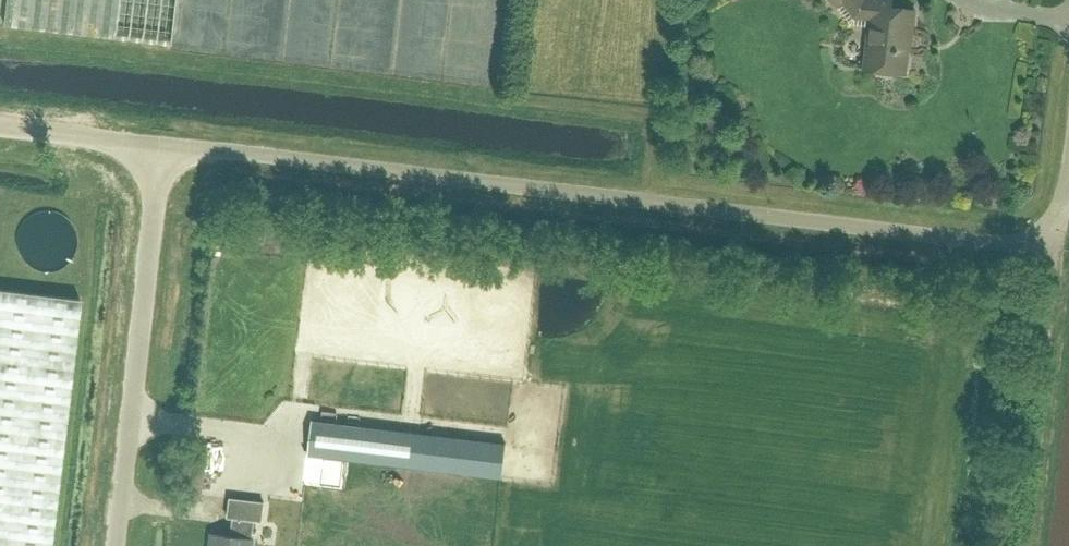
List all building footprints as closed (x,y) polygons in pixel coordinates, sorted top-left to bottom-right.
[(176,0),(7,0),(4,24),(171,44),(176,0)] [(837,6),(842,1),(855,17),(870,19),(864,69),(876,70),(878,73),(890,75),(893,72),(905,74),(908,49),(907,49),(909,37),(911,37),(915,10),(892,8),(892,0),(832,0),(837,6)] [(41,273),(43,273),(49,273),(52,273),(54,272),(57,271),(59,270),(62,269),(66,266),(68,264),(70,262),(72,260),(73,258),(74,255),(75,253),(76,250),(77,248),(77,245),(77,242),(77,239),(77,237),(76,234),(75,232),(74,229),(73,227),(72,224),(70,222),(68,220),(66,218),(64,217),(62,215),(59,214),(57,213),(54,212),(52,212),(49,211),(46,211),(43,211),(41,212),(38,212),(36,213),(33,214),(31,215),(26,218),(24,220),(22,222),(21,224),(19,227),(18,229),(17,231),(16,234),(16,237),(15,239),(15,242),(15,245),(16,248),(16,250),(17,253),(18,255),(19,258),(21,260),(22,262),(24,264),(26,266),(28,268),(31,269),(33,270),(36,271),(38,272),(41,273)] [(289,227),(290,214),(272,212),(270,225),(289,227)] [(80,300),(0,290),(0,545),(49,545),(80,300)] [(313,420),(308,456),(502,480),(506,444),(313,420)] [(321,485),(340,488),(343,462),(324,459),(321,485)] [(253,521),(262,522),(264,503),(229,499),(227,518),(233,519),(231,537),(214,535),(213,545),(250,545),(253,521)]
